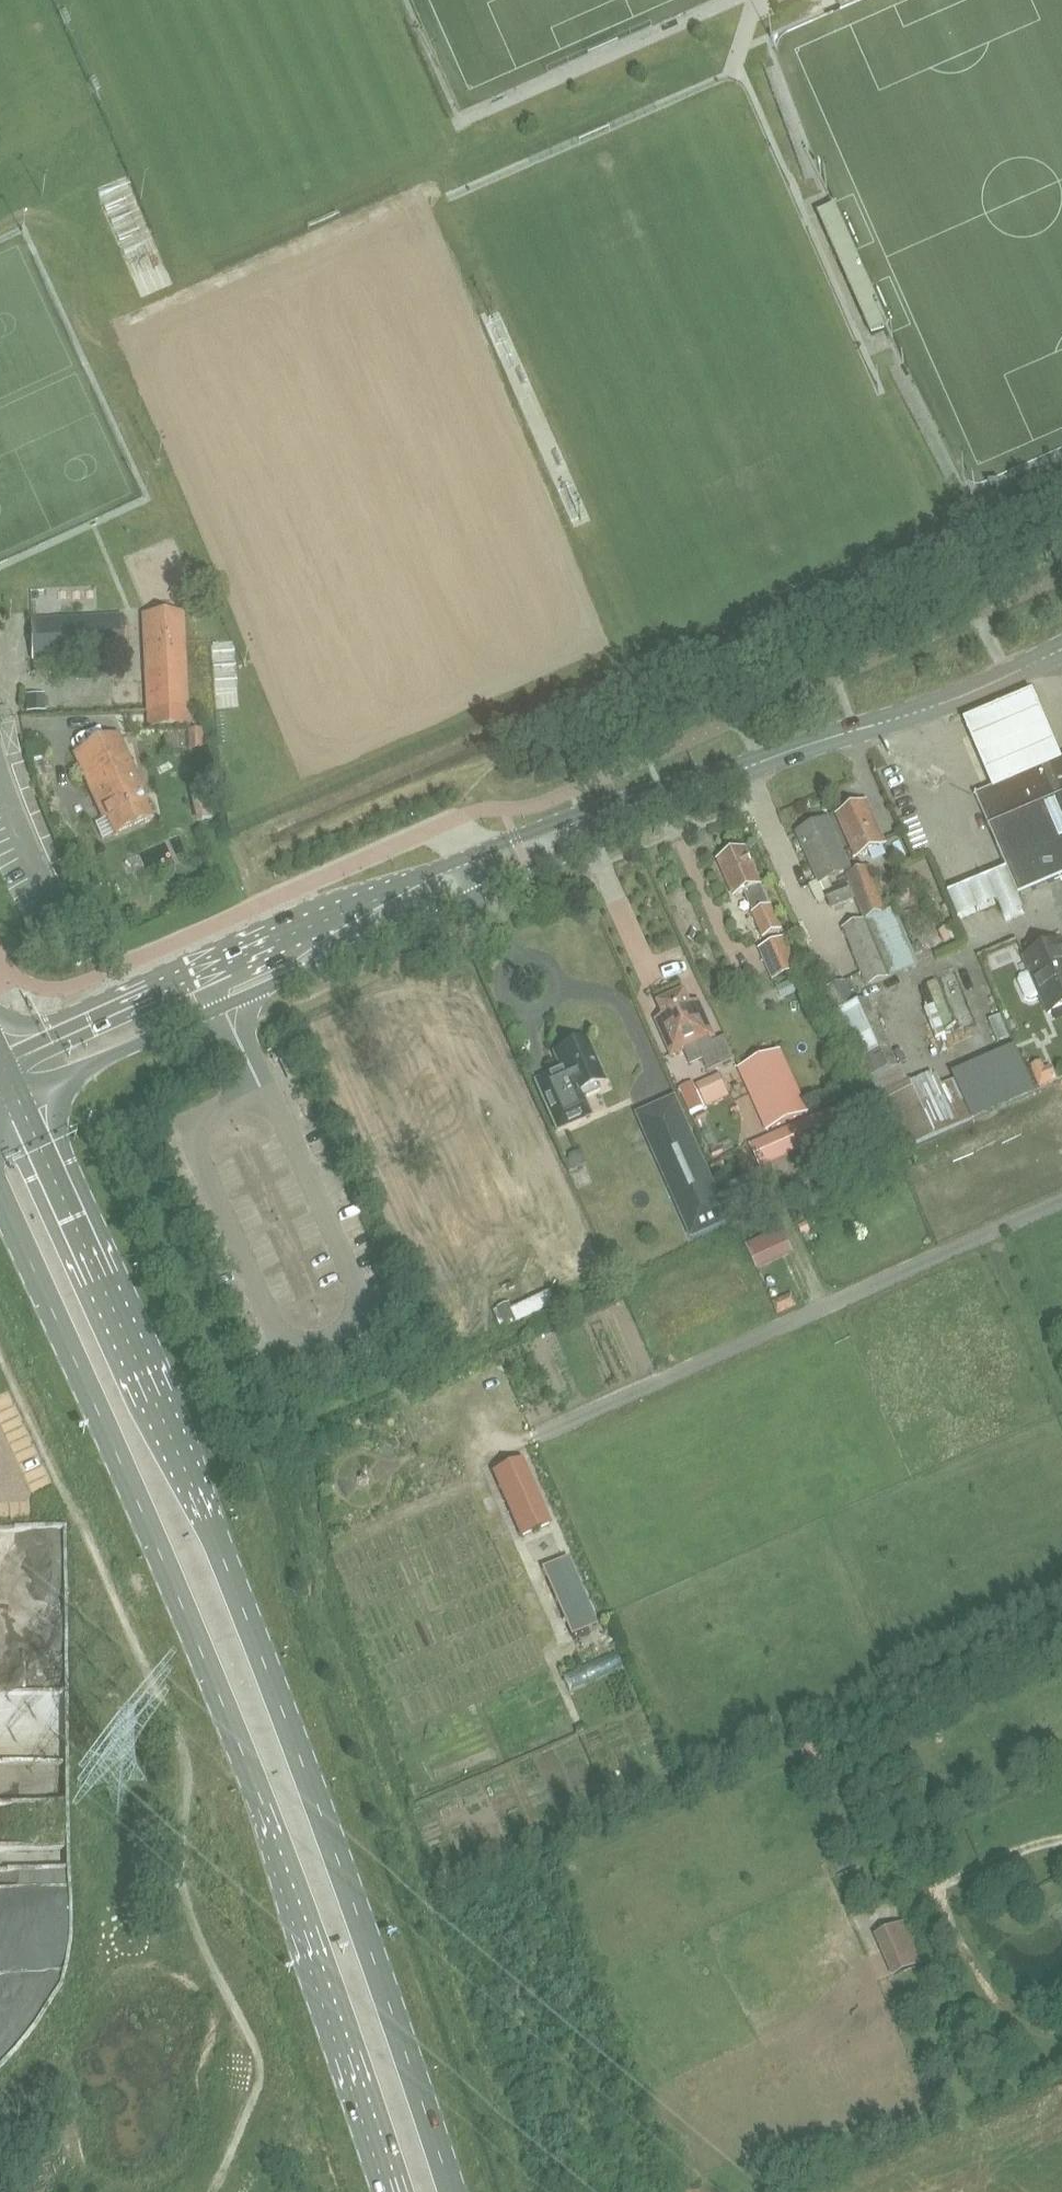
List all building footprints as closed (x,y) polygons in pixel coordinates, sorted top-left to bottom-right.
[(144,614),(149,711),(147,728),(190,726),(187,709),(183,613),(144,614)] [(30,620),(32,659),(124,655),(122,615),(30,620)] [(203,749),(202,729),(188,729),(189,749),(203,749)] [(116,833),(150,818),(138,790),(142,788),(118,735),(75,754),(99,807),(104,805),(116,833)] [(1048,765),(1050,770),(1005,789),(1003,784),(976,795),(1018,896),(1061,878),(1061,759),(1048,765)] [(837,815),(856,858),(885,845),(866,802),(837,815)] [(849,869),(827,820),(797,833),(819,883),(849,869)] [(734,896),(744,892),(760,885),(744,850),(719,861),(734,896)] [(847,876),(849,882),(863,919),(884,910),(867,867),(847,876)] [(831,910),(852,900),(845,883),(823,893),(831,910)] [(760,885),(744,892),(764,937),(780,929),(760,885)] [(864,987),(918,966),(894,908),(841,929),(864,987)] [(797,970),(788,949),(783,938),(758,949),(772,981),(797,970)] [(1041,997),(1048,1014),(1061,1008),(1061,944),(1061,943),(1024,959),(1025,960),(1029,958),(1034,971),(1020,977),(1018,982),(1025,999),(1031,1001),(1041,997)] [(866,1082),(899,1067),(867,999),(856,1006),(845,982),(825,989),(835,1014),(864,1081),(866,1082)] [(708,1072),(735,1061),(725,1037),(712,1043),(711,1039),(715,1037),(700,1000),(690,1004),(685,991),(656,1004),(662,1018),(653,1022),(669,1059),(685,1052),(691,1065),(703,1060),(708,1072)] [(989,1020),(998,1043),(1010,1039),(1001,1016),(989,1020)] [(535,1082),(543,1100),(557,1131),(592,1115),(583,1097),(599,1090),(597,1085),(605,1081),(586,1038),(553,1053),(561,1070),(535,1082)] [(808,1112),(781,1049),(737,1068),(765,1131),(808,1112)] [(901,1066),(899,1067),(866,1082),(896,1153),(973,1119),(956,1079),(917,1096),(910,1080),(908,1081),(901,1066)] [(693,1082),(679,1088),(690,1112),(703,1106),(693,1082)] [(840,1132),(829,1109),(749,1144),(759,1167),(840,1132)] [(731,1223),(687,1123),(648,1140),(692,1240),(731,1223)] [(573,1160),(567,1163),(571,1174),(588,1166),(582,1153),(571,1157),(573,1160)] [(746,1245),(757,1269),(793,1253),(782,1229),(746,1245)] [(517,1320),(509,1302),(496,1309),(503,1326),(517,1320)] [(522,1459),(494,1472),(522,1536),(550,1524),(522,1459)] [(541,1568),(571,1636),(587,1629),(558,1561),(541,1568)]
